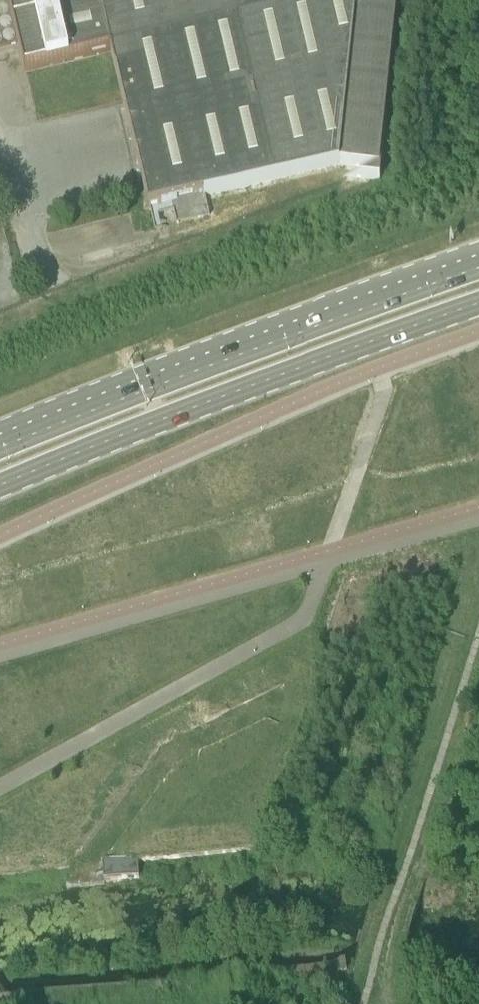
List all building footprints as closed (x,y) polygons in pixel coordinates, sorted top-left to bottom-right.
[(18,45),(25,73),(111,53),(149,210),(338,165),(380,168),(398,0),(0,0),(0,49),(18,45)] [(138,856),(104,859),(105,874),(105,877),(140,874),(138,856)]
